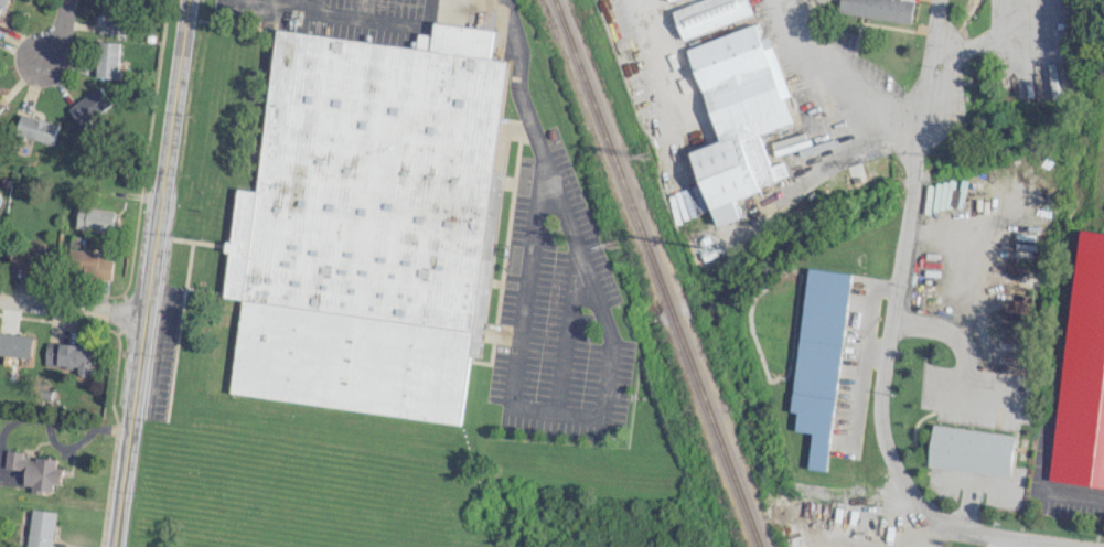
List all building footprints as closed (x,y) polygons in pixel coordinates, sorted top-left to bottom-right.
[(121,37),(127,1),(117,0),(103,0),(98,33),(121,37)] [(746,0),(725,0),(726,3),(704,10),(701,1),(671,11),(680,39),(751,15),(746,0)] [(913,0),(872,0),(872,1),(860,0),(841,0),(839,13),(910,23),(913,0)] [(279,30),(417,49),(419,32),(432,34),(433,20),(496,29),(492,60),(510,62),(459,423),(231,392),(243,299),(224,297),(231,253),(224,253),(226,243),(232,244),(239,191),(256,193),(279,30)] [(687,47),(716,143),(688,152),(710,227),(739,218),(733,197),(775,184),(760,132),(792,123),(767,37),(760,39),(756,26),(687,47)] [(96,78),(117,79),(118,43),(97,42),(96,78)] [(67,107),(78,126),(110,108),(100,89),(67,107)] [(57,123),(20,115),(15,135),(52,144),(57,123)] [(113,232),(114,210),(77,207),(76,230),(113,232)] [(47,250),(13,244),(9,266),(43,272),(47,250)] [(67,268),(121,277),(124,257),(70,249),(67,268)] [(846,273),(804,268),(800,300),(809,301),(808,313),(798,311),(786,411),(799,413),(797,428),(792,428),(791,431),(826,436),(846,273)] [(32,337),(0,333),(0,356),(30,359),(32,337)] [(43,364),(76,368),(76,376),(89,377),(92,348),(46,342),(43,364)] [(935,423),(929,464),(1009,476),(1015,436),(935,423)] [(5,469),(24,471),(23,485),(32,486),(32,492),(52,494),(53,484),(60,484),(62,469),(55,469),(56,461),(22,457),(23,452),(7,451),(5,469)] [(57,513),(33,509),(26,546),(51,546),(57,513)]
